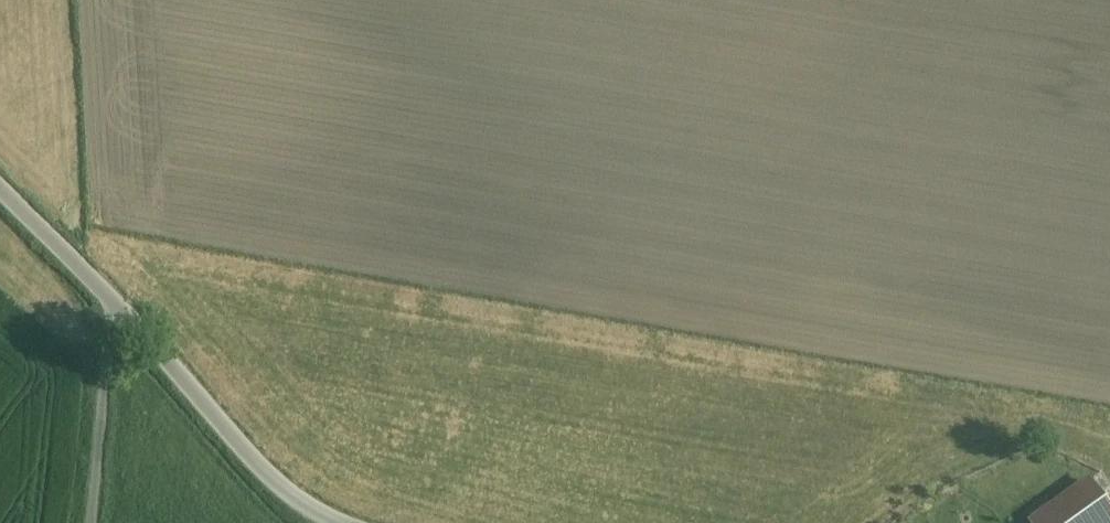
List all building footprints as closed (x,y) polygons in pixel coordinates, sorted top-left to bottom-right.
[(1032,522),(1109,522),(1109,513),(1088,483),(1032,522)]
